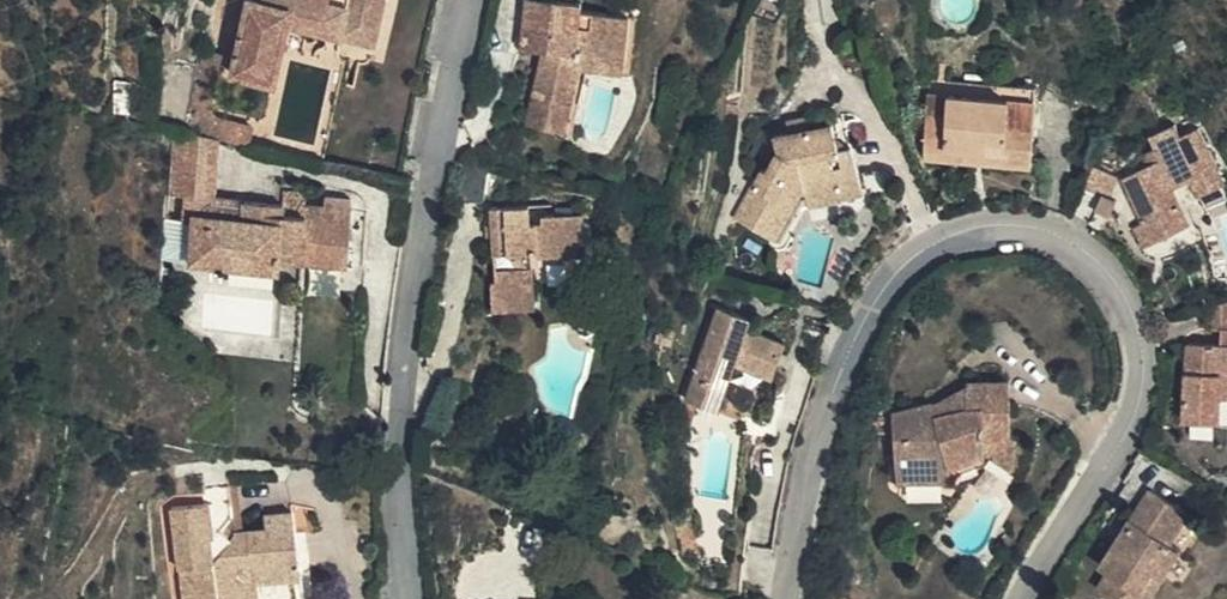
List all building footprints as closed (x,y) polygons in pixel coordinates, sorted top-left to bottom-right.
[(259,1),(254,0),(246,0),(229,76),(267,85),(280,25),(290,28),(374,46),(372,58),(359,55),(335,164),(399,178),(416,97),(427,99),(434,68),(423,65),(438,0),(259,0),(259,1)] [(549,0),(525,0),(521,34),(534,35),(533,51),(542,53),(525,124),(566,133),(573,103),(567,102),(575,69),(578,56),(624,60),(628,17),(582,12),(583,4),(549,0)] [(277,87),(290,28),(280,25),(267,85),(277,87)] [(534,35),(521,34),(520,50),(533,51),(534,35)] [(222,56),(202,52),(189,112),(210,116),(222,56)] [(623,75),(624,60),(578,56),(575,69),(581,70),(623,75)] [(573,103),(581,70),(575,69),(567,102),(573,103)] [(1033,123),(1034,88),(1009,87),(1010,99),(1008,122),(1033,123)] [(946,113),(943,151),(1000,154),(1000,165),(1030,167),(1033,123),(1008,122),(1010,99),(947,96),(946,113)] [(738,121),(739,106),(727,104),(726,120),(738,121)] [(189,112),(185,134),(219,141),(249,147),(250,147),(254,125),(210,116),(189,112)] [(927,112),(924,150),(943,151),(946,113),(927,112)] [(789,135),(810,129),(806,118),(786,124),(789,135)] [(735,221),(774,243),(803,190),(807,202),(863,187),(851,148),(838,151),(832,123),(810,129),(789,135),(774,140),(777,154),(771,163),(767,173),(761,171),(735,221)] [(1163,239),(1165,238),(1191,226),(1173,189),(1189,182),(1197,198),(1226,185),(1200,127),(1180,135),(1175,124),(1149,136),(1154,148),(1131,160),(1136,172),(1120,180),(1141,222),(1153,217),(1163,239)] [(185,134),(173,132),(169,195),(183,196),(192,197),(216,199),(219,141),(185,134)] [(763,159),(771,163),(777,154),(774,140),(762,133),(751,153),(763,159)] [(1000,154),(943,151),(943,162),(1000,165),(1000,154)] [(757,168),(761,171),(767,173),(771,163),(763,159),(757,168)] [(1092,165),(1082,187),(1105,198),(1115,175),(1092,165)] [(863,187),(807,202),(810,211),(864,194),(863,187)] [(283,190),(283,203),(306,205),(306,191),(283,190)] [(192,197),(183,196),(181,225),(191,225),(192,197)] [(216,199),(192,197),(191,225),(189,258),(189,266),(281,273),(282,262),(348,267),(352,207),(306,205),(283,203),(216,199)] [(504,199),(504,208),(519,206),(518,197),(504,199)] [(504,208),(491,209),(490,209),(495,281),(490,282),(492,313),(534,310),(531,252),(585,249),(583,213),(541,216),(541,222),(530,222),(529,206),(519,206),(504,208)] [(1142,249),(1163,239),(1153,217),(1141,222),(1132,227),(1142,249)] [(191,225),(181,225),(166,223),(164,257),(189,258),(191,225)] [(784,277),(785,253),(776,252),(776,269),(784,277)] [(1209,304),(1209,328),(1221,330),(1221,342),(1191,342),(1187,420),(1224,422),(1225,397),(1226,397),(1226,299),(1209,304)] [(697,404),(719,412),(735,367),(758,375),(771,337),(748,328),(736,324),(739,313),(718,306),(686,400),(697,404)] [(751,317),(739,313),(736,324),(748,328),(751,317)] [(771,337),(758,375),(772,379),(785,342),(771,337)] [(935,404),(935,403),(893,416),(896,483),(951,479),(950,476),(948,470),(984,454),(985,454),(984,437),(1012,435),(1011,380),(967,382),(967,386),(964,405),(935,414),(935,404)] [(967,386),(935,404),(935,414),(964,405),(967,386)] [(690,428),(697,404),(686,400),(678,424),(690,428)] [(1021,475),(1025,464),(1012,451),(1020,443),(1012,436),(1012,435),(984,437),(985,454),(987,455),(1021,475)] [(1025,464),(1029,451),(1020,443),(1012,451),(1025,464)] [(948,470),(950,476),(985,463),(984,454),(948,470)] [(1151,488),(1132,518),(1155,533),(1174,502),(1151,488)] [(230,502),(172,510),(183,598),(296,598),(294,582),(301,579),(299,568),(292,512),(263,516),(265,529),(236,533),(230,542),(220,533),(226,526),(232,517),(230,502)] [(1096,587),(1096,588),(1113,598),(1120,598),(1129,585),(1141,592),(1154,573),(1162,578),(1180,549),(1171,542),(1190,512),(1174,502),(1155,533),(1132,518),(1100,567),(1107,571),(1096,587)] [(675,525),(678,540),(696,535),(693,521),(675,525)] [(236,533),(226,526),(220,533),(230,542),(236,533)] [(696,535),(678,540),(682,557),(700,553),(696,535)] [(1150,598),(1162,578),(1154,573),(1141,592),(1150,598)] [(1120,598),(1149,598),(1150,598),(1141,592),(1129,585),(1120,598)] [(686,590),(677,589),(676,598),(686,598),(686,590)]
